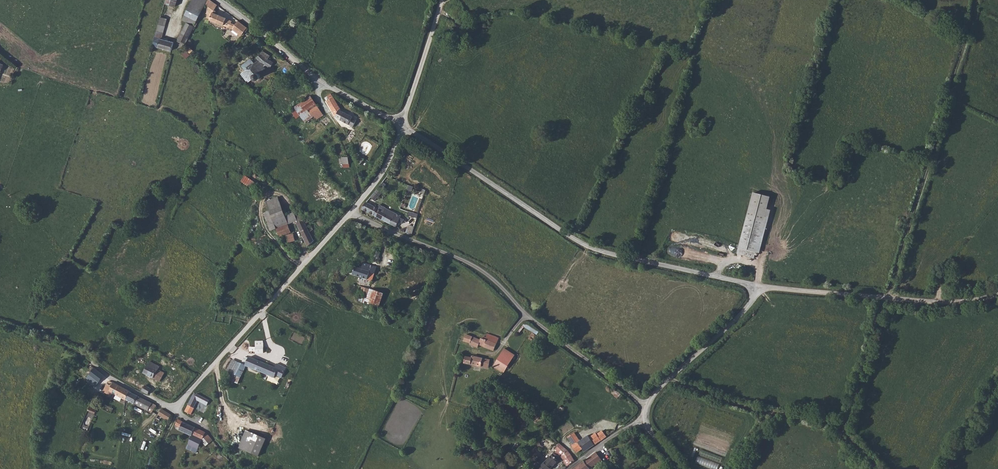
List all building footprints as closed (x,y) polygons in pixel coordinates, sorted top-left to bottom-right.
[(197,20),(202,10),(201,10),(206,0),(192,0),(185,14),(197,20)] [(248,26),(239,20),(236,24),(232,22),(233,21),(227,18),(227,17),(214,12),(218,4),(212,0),(208,0),(206,4),(208,6),(207,10),(209,11),(208,17),(210,18),(210,19),(234,29),(235,26),(241,30),(239,32),(242,34),(248,26)] [(187,21),(195,25),(197,20),(185,14),(183,19),(187,21)] [(154,45),(173,50),(175,42),(163,38),(166,26),(163,25),(165,18),(161,16),(154,45)] [(178,43),(185,46),(195,25),(187,21),(178,39),(178,43)] [(260,73),(266,69),(265,67),(267,65),(271,68),(275,63),(269,59),(272,56),(264,52),(257,57),(259,60),(255,63),(252,59),(242,65),(245,70),(241,73),(248,82),(255,78),(257,79),(259,79),(260,78),(261,76),(260,73)] [(330,99),(326,101),(338,119),(353,127),(357,120),(353,119),(353,117),(340,110),(341,108),(332,94),(328,96),(330,99)] [(312,97),(295,107),(301,115),(305,122),(314,116),(311,111),(318,106),(312,97)] [(324,115),(318,106),(311,111),(314,116),(318,114),(321,118),(324,115)] [(301,115),(295,107),(292,110),(296,117),(301,115)] [(358,160),(360,166),(366,159),(365,158),(366,156),(365,155),(364,154),(363,156),(362,155),(358,160)] [(244,179),(256,188),(259,183),(247,174),(244,179)] [(381,193),(376,189),(370,197),(375,201),(379,196),(381,193)] [(748,212),(739,248),(755,252),(758,253),(769,217),(765,216),(769,198),(753,194),(748,212)] [(268,203),(271,211),(282,207),(282,206),(279,199),(268,203)] [(361,210),(396,227),(398,223),(401,224),(403,219),(397,216),(393,215),(394,213),(383,209),(383,208),(376,204),(375,206),(366,202),(361,210)] [(288,224),(297,221),(295,216),(294,212),(293,213),(285,216),(282,207),(271,211),(276,226),(287,222),(288,224)] [(271,231),(277,228),(276,226),(271,211),(264,214),(271,231)] [(296,224),(307,248),(314,241),(309,232),(313,230),(311,225),(308,226),(308,224),(309,222),(307,218),(303,219),(301,214),(297,216),(298,219),(297,221),(297,223),(296,224)] [(277,228),(277,232),(279,236),(286,234),(291,232),(288,224),(277,228)] [(288,243),(295,241),(293,234),(286,236),(288,243)] [(755,252),(739,248),(737,254),(753,258),(755,252)] [(375,251),(374,251),(372,257),(375,257),(374,261),(379,262),(380,259),(379,259),(380,253),(379,252),(380,251),(379,250),(378,249),(377,249),(375,251)] [(361,269),(352,266),(349,273),(372,281),(377,268),(364,263),(361,269)] [(356,294),(366,298),(370,289),(359,285),(356,294)] [(366,298),(365,301),(379,305),(383,294),(370,289),(366,298)] [(480,340),(466,334),(465,337),(463,341),(470,344),(469,345),(477,348),(478,345),(493,351),(496,344),(484,340),(481,338),(480,340)] [(487,334),(484,340),(496,344),(498,338),(487,334)] [(263,353),(263,342),(255,342),(256,347),(249,347),(249,351),(256,351),(256,353),(263,353)] [(515,356),(504,349),(493,366),(504,373),(515,356)] [(271,377),(274,378),(275,376),(281,365),(277,363),(274,367),(250,356),(249,357),(244,356),(241,363),(235,360),(230,372),(232,373),(240,377),(245,366),(262,373),(255,390),(252,397),(249,402),(259,406),(271,377)] [(489,364),(490,360),(472,356),(471,358),(464,357),(464,363),(481,367),(482,363),(489,364)] [(224,369),(230,372),(235,360),(230,357),(224,369)] [(90,365),(88,368),(91,371),(89,374),(100,382),(105,376),(90,365)] [(143,373),(160,382),(165,373),(159,370),(154,368),(148,365),(143,373)] [(281,365),(275,376),(281,378),(287,367),(281,365)] [(240,377),(232,373),(229,379),(247,387),(255,390),(262,373),(245,366),(240,377)] [(96,387),(100,382),(89,374),(86,379),(96,387)] [(125,400),(126,399),(130,391),(109,381),(104,392),(111,396),(113,393),(125,400)] [(141,390),(147,394),(151,389),(146,385),(141,390)] [(244,393),(252,397),(255,390),(247,387),(244,393)] [(152,412),(157,406),(130,391),(126,399),(152,412)] [(198,398),(192,394),(184,411),(191,414),(195,408),(194,407),(198,398)] [(165,428),(171,414),(162,409),(154,422),(165,428)] [(208,443),(213,440),(206,432),(185,422),(179,419),(175,424),(180,427),(179,429),(192,436),(192,435),(202,440),(204,438),(208,443)] [(149,432),(161,438),(165,428),(154,422),(149,432)] [(591,448),(606,437),(602,431),(597,434),(595,433),(589,438),(587,436),(579,441),(572,434),(567,438),(574,445),(572,448),(577,453),(581,449),(585,453),(591,448)] [(266,440),(247,432),(239,449),(259,457),(266,440)] [(200,444),(202,440),(192,435),(192,436),(188,444),(193,446),(191,450),(196,453),(198,448),(201,449),(203,446),(200,444)] [(568,451),(560,444),(555,449),(565,459),(563,461),(567,466),(574,460),(568,451)] [(696,462),(714,468),(717,468),(723,457),(701,448),(696,462)] [(601,460),(595,452),(574,468),(589,468),(601,460)] [(553,453),(540,467),(541,468),(550,468),(558,461),(556,460),(558,458),(553,453)]
